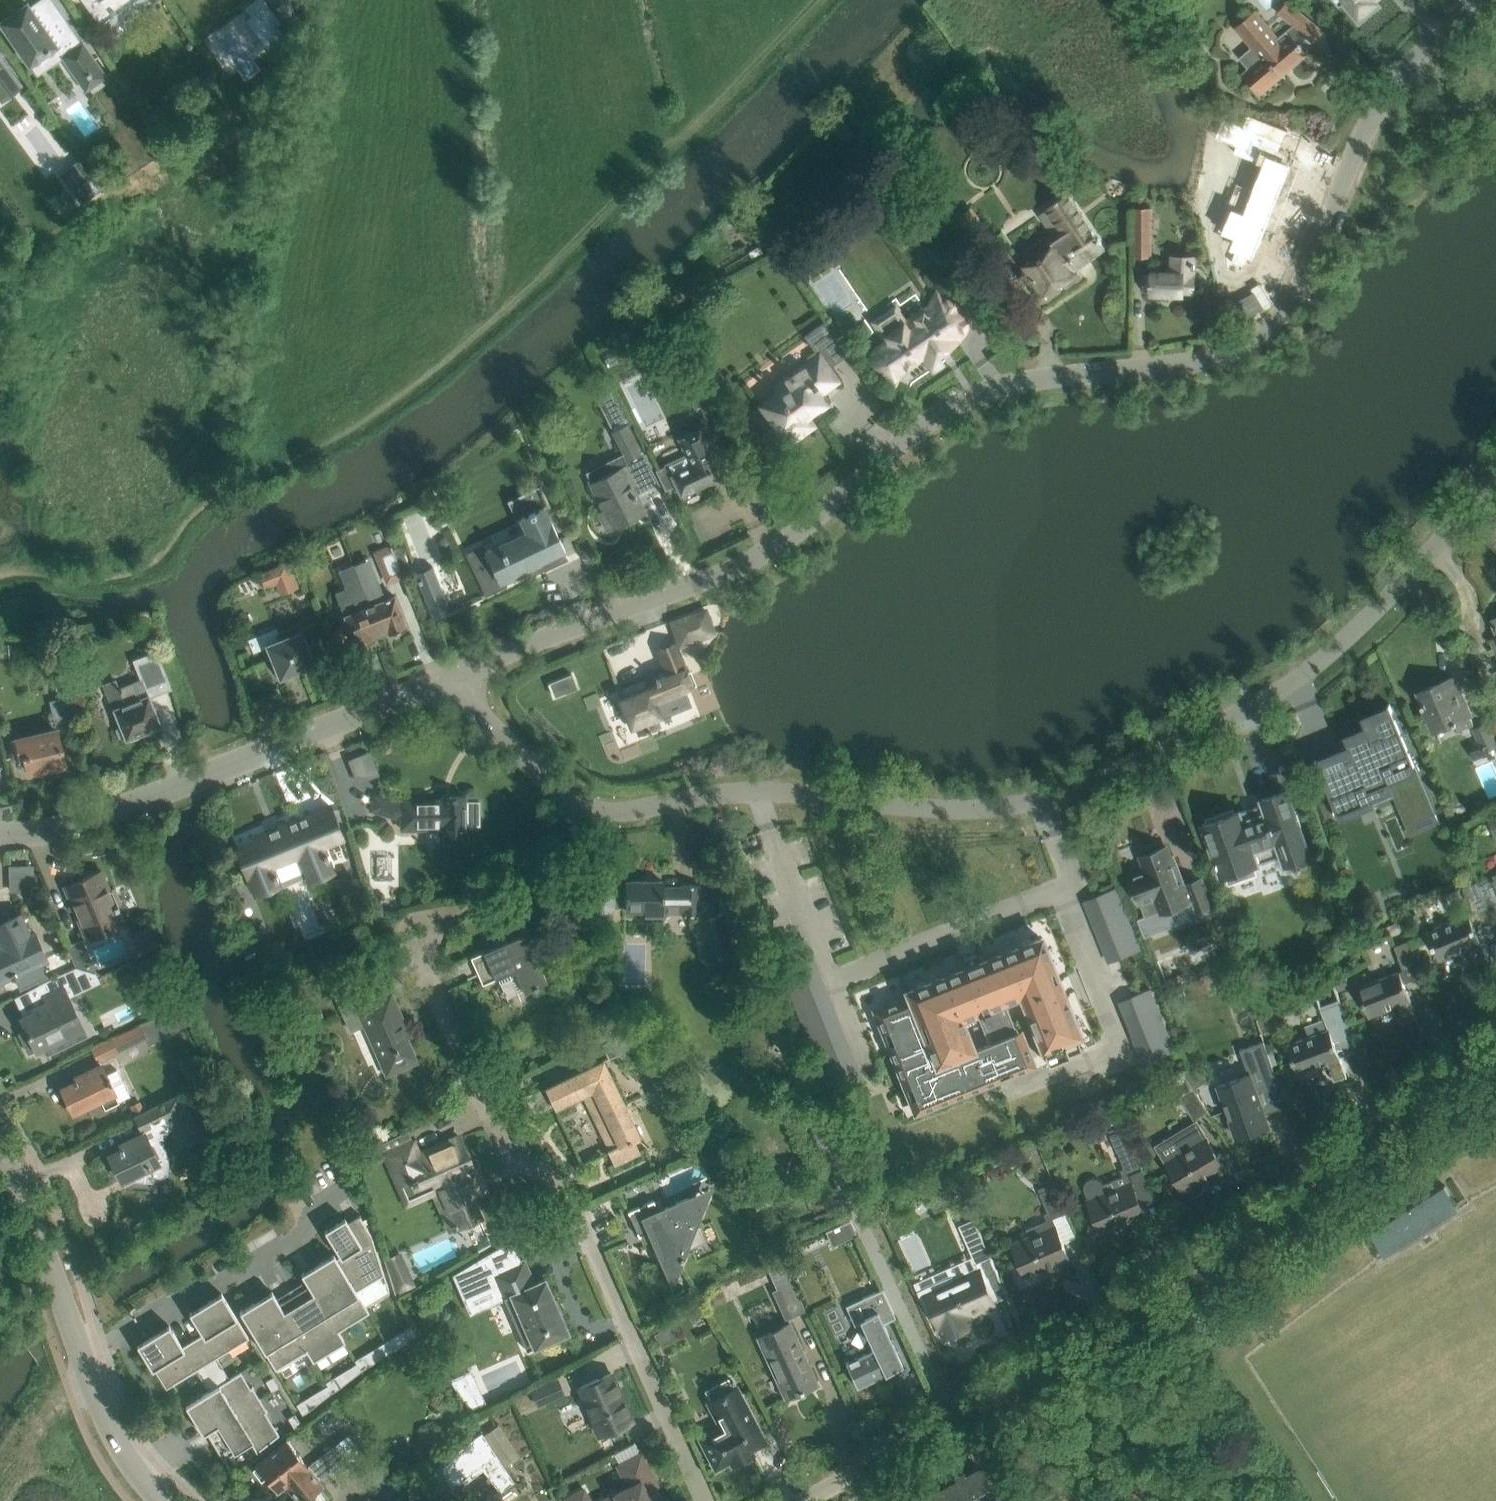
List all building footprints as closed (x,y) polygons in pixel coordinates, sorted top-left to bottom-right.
[(104,31),(105,30),(99,21),(111,13),(112,15),(116,12),(115,10),(128,0),(82,0),(104,31)] [(246,8),(252,15),(247,19),(271,50),(287,37),(278,25),(282,22),(267,0),(257,0),(246,8)] [(279,0),(267,0),(282,22),(291,15),(279,0)] [(1340,6),(1347,0),(1360,16),(1377,1),(1376,0),(1335,0),(1340,6)] [(1237,28),(1243,35),(1252,47),(1239,58),(1249,69),(1244,73),(1258,88),(1284,66),(1286,68),(1290,69),(1306,54),(1298,44),(1307,36),(1313,41),(1322,30),(1301,12),(1288,1),(1279,12),(1293,25),(1277,38),(1255,12),(1237,28)] [(10,34),(14,40),(15,39),(26,52),(40,73),(61,59),(85,93),(108,77),(82,41),(76,45),(74,41),(57,16),(45,25),(29,4),(4,23),(11,33),(10,34)] [(14,72),(2,56),(0,58),(0,82),(14,72)] [(1241,240),(1225,279),(1231,292),(1240,269),(1252,274),(1253,271),(1259,257),(1264,259),(1279,222),(1281,223),(1291,198),(1284,195),(1294,169),(1285,166),(1298,134),(1257,118),(1253,128),(1231,119),(1223,140),(1273,160),(1253,211),(1234,203),(1222,232),(1241,240)] [(88,176),(70,189),(81,204),(99,190),(88,176)] [(1078,269),(1106,250),(1067,194),(1045,209),(1062,232),(1050,240),(1053,246),(1023,266),(1042,293),(1073,272),(1072,270),(1077,267),(1078,269)] [(971,205),(956,217),(980,248),(994,237),(971,205)] [(1150,256),(1151,207),(1135,206),(1134,256),(1150,256)] [(758,245),(749,251),(753,258),(763,253),(758,245)] [(805,264),(813,277),(826,269),(818,255),(805,264)] [(1146,274),(1146,275),(1146,289),(1152,289),(1152,293),(1182,294),(1182,291),(1193,292),(1193,268),(1195,268),(1195,263),(1193,263),(1194,257),(1171,257),(1171,271),(1152,271),(1152,274),(1146,274)] [(871,347),(865,361),(871,366),(880,370),(877,376),(896,386),(899,376),(922,361),(931,374),(944,365),(938,357),(962,341),(959,338),(977,309),(936,288),(926,303),(902,320),(893,307),(869,324),(880,340),(871,347)] [(779,392),(778,393),(761,405),(788,443),(806,430),(800,421),(807,416),(825,403),(819,394),(837,380),(827,366),(829,363),(832,366),(849,353),(826,320),(804,336),(818,355),(789,376),(794,383),(780,393),(779,392)] [(611,430),(626,460),(641,453),(625,423),(609,390),(595,398),(611,430)] [(666,464),(671,475),(680,495),(721,476),(718,469),(724,466),(705,426),(678,439),(686,454),(666,464)] [(736,441),(728,445),(736,462),(744,458),(736,441)] [(641,453),(626,460),(625,461),(627,465),(591,483),(604,510),(599,512),(608,530),(644,511),(637,497),(658,486),(641,453)] [(490,562),(477,568),(488,591),(484,593),(486,596),(507,586),(504,580),(522,571),(541,563),(544,569),(544,568),(568,557),(564,549),(564,548),(551,520),(550,521),(544,508),(550,505),(540,484),(524,492),(533,511),(520,517),(526,531),(487,550),(485,551),(490,562)] [(400,545),(393,548),(398,563),(406,560),(400,545)] [(389,548),(378,552),(386,573),(398,569),(389,548)] [(344,616),(349,628),(357,646),(374,639),(373,635),(381,631),(360,578),(354,562),(337,569),(354,612),(344,616)] [(265,589),(275,585),(280,595),(295,589),(285,563),(259,573),(265,589)] [(432,566),(416,572),(433,617),(450,610),(432,566)] [(370,577),(361,581),(381,631),(387,629),(389,633),(407,626),(399,608),(394,596),(385,600),(380,589),(375,591),(370,577)] [(679,643),(680,645),(681,645),(714,633),(706,609),(672,621),(679,643)] [(276,627),(254,636),(259,648),(264,646),(273,669),(277,668),(277,670),(280,676),(314,663),(308,646),(312,644),(308,633),(304,634),(302,630),(301,628),(300,624),(278,633),(276,627)] [(338,626),(327,631),(338,655),(349,650),(338,626)] [(66,634),(52,637),(56,651),(69,648),(66,634)] [(9,657),(8,643),(0,643),(0,658),(9,657)] [(657,683),(621,697),(633,728),(637,727),(640,733),(647,730),(647,731),(652,730),(651,728),(658,725),(655,720),(659,718),(673,712),(692,705),(685,688),(694,684),(690,671),(686,672),(682,662),(675,643),(658,650),(668,675),(656,680),(657,683)] [(148,696),(171,687),(155,650),(132,659),(141,680),(119,689),(115,679),(101,684),(108,702),(115,699),(118,705),(112,708),(120,727),(118,727),(122,737),(125,736),(126,739),(160,725),(148,696)] [(571,673),(549,682),(554,696),(576,687),(571,673)] [(1422,703),(1420,704),(1422,708),(1424,707),(1434,730),(1454,722),(1457,731),(1473,725),(1470,715),(1461,694),(1459,695),(1452,678),(1420,691),(1422,703)] [(1495,706),(1495,684),(1488,688),(1495,706)] [(1348,745),(1315,759),(1340,819),(1375,804),(1395,796),(1412,836),(1440,824),(1418,772),(1390,704),(1363,715),(1367,725),(1344,735),(1348,745)] [(68,707),(52,710),(57,730),(58,733),(73,729),(68,707)] [(1495,747),(1486,723),(1474,728),(1479,742),(1470,745),(1475,758),(1488,753),(1487,750),(1495,747)] [(57,730),(10,740),(15,759),(25,757),(29,772),(65,764),(58,733),(57,730)] [(1314,855),(1291,789),(1264,798),(1266,803),(1260,805),(1261,808),(1250,812),(1249,809),(1243,811),(1242,810),(1237,812),(1235,808),(1210,817),(1211,821),(1205,823),(1219,860),(1216,861),(1218,865),(1220,865),(1224,876),(1230,874),(1233,881),(1259,872),(1256,865),(1285,855),(1288,864),(1314,855)] [(370,810),(389,815),(402,820),(402,821),(443,820),(443,842),(466,842),(465,823),(477,823),(476,801),(465,801),(465,796),(443,796),(443,800),(401,801),(401,802),(374,794),(370,810)] [(259,841),(238,849),(248,876),(249,875),(257,894),(281,884),(279,880),(281,879),(279,873),(277,874),(274,866),(301,854),(310,876),(311,878),(335,868),(331,859),(333,858),(331,853),(329,853),(325,845),(341,838),(329,808),(331,807),(331,806),(257,836),(259,841)] [(1495,839),(1495,809),(1486,813),(1495,839)] [(1152,883),(1134,889),(1143,916),(1159,910),(1161,914),(1195,901),(1201,917),(1216,911),(1205,881),(1186,888),(1174,855),(1169,857),(1166,846),(1142,855),(1152,883)] [(102,871),(68,885),(76,904),(72,905),(80,923),(87,939),(123,923),(116,906),(121,904),(114,888),(109,890),(102,871)] [(1478,885),(1484,900),(1487,907),(1495,903),(1495,874),(1493,875),(1494,878),(1478,885)] [(626,893),(614,893),(607,886),(593,886),(585,894),(585,907),(593,913),(607,913),(614,908),(626,908),(626,909),(644,909),(644,914),(663,914),(663,911),(683,911),(683,914),(700,914),(700,885),(682,885),(682,887),(663,887),(663,881),(626,881),(626,893)] [(1427,931),(1431,942),(1439,960),(1468,948),(1475,965),(1488,960),(1474,926),(1492,918),(1477,881),(1463,887),(1473,912),(1427,931)] [(739,907),(716,914),(712,901),(701,901),(701,906),(703,913),(700,914),(702,918),(692,920),(702,954),(710,952),(714,967),(754,955),(739,907)] [(0,949),(0,981),(16,973),(40,961),(47,958),(35,931),(27,934),(19,916),(0,925),(0,941),(3,947),(0,949)] [(1485,925),(1489,936),(1495,933),(1495,927),(1493,921),(1485,925)] [(46,929),(50,938),(60,933),(56,925),(46,929)] [(500,942),(499,942),(494,944),(495,946),(471,957),(483,984),(515,970),(524,991),(534,987),(535,989),(538,988),(537,985),(547,981),(533,952),(525,933),(502,943),(502,942),(501,942),(500,942)] [(879,1012),(887,1031),(914,1100),(1042,1049),(1047,1061),(1081,1048),(1076,1035),(1079,1034),(1040,937),(985,959),(977,954),(963,959),(961,969),(906,991),(910,1000),(879,1012)] [(68,945),(77,965),(96,972),(89,956),(82,940),(68,945)] [(1357,988),(1361,998),(1369,1017),(1398,1005),(1405,1023),(1418,1018),(1404,983),(1423,976),(1409,940),(1394,946),(1404,970),(1357,988)] [(149,952),(135,959),(139,967),(153,960),(149,952)] [(567,959),(554,965),(545,968),(550,980),(559,976),(579,967),(576,960),(569,963),(567,959)] [(1236,964),(1219,970),(1226,993),(1244,986),(1236,964)] [(27,1030),(20,1034),(29,1053),(36,1049),(36,1050),(44,1047),(47,1054),(68,1044),(65,1037),(59,1024),(79,1014),(66,986),(96,972),(77,965),(38,984),(47,1002),(34,1009),(35,1011),(21,1018),(27,1030)] [(1349,986),(1345,975),(1333,979),(1337,990),(1349,986)] [(342,988),(334,992),(351,1030),(364,1024),(386,1075),(417,1061),(401,1025),(405,1023),(391,992),(352,1009),(342,988)] [(1287,1045),(1291,1055),(1298,1074),(1327,1063),(1334,1081),(1347,1076),(1334,1042),(1353,1035),(1340,999),(1320,1006),(1328,1030),(1287,1045)] [(141,1025),(93,1048),(99,1060),(145,1037),(148,1043),(179,1028),(171,1011),(141,1025)] [(1249,1076),(1218,1086),(1237,1139),(1268,1128),(1256,1093),(1279,1085),(1264,1042),(1240,1051),(1249,1076)] [(603,1060),(564,1079),(545,1088),(555,1107),(583,1094),(609,1148),(607,1149),(614,1164),(640,1152),(633,1138),(639,1136),(603,1060)] [(73,1112),(91,1104),(101,1099),(105,1108),(130,1096),(117,1069),(106,1074),(102,1064),(93,1069),(75,1077),(75,1079),(73,1080),(74,1082),(62,1088),(73,1112)] [(1193,1069),(1186,1072),(1194,1087),(1195,1088),(1202,1084),(1193,1069)] [(1184,1073),(1175,1077),(1180,1085),(1185,1082),(1187,1085),(1191,1083),(1184,1073)] [(1194,1120),(1208,1111),(1195,1088),(1194,1087),(1180,1096),(1194,1120)] [(135,1115),(142,1130),(151,1126),(154,1124),(169,1117),(173,1126),(183,1146),(202,1137),(181,1092),(144,1110),(135,1115)] [(131,1105),(135,1115),(144,1110),(140,1101),(131,1105)] [(121,1151),(110,1156),(121,1180),(144,1169),(150,1180),(154,1180),(169,1173),(170,1157),(154,1124),(151,1126),(142,1130),(144,1134),(140,1136),(122,1145),(123,1147),(119,1149),(121,1151)] [(1127,1175),(1143,1168),(1126,1128),(1111,1135),(1127,1175)] [(408,1131),(378,1146),(382,1155),(413,1142),(408,1131)] [(384,1160),(399,1194),(432,1179),(439,1194),(453,1228),(479,1216),(470,1195),(479,1191),(471,1173),(475,1172),(473,1168),(460,1137),(418,1155),(413,1142),(382,1155),(384,1160)] [(1166,1161),(1170,1169),(1180,1186),(1197,1176),(1199,1180),(1223,1166),(1209,1142),(1186,1155),(1183,1151),(1166,1161)] [(378,1146),(354,1158),(358,1171),(384,1160),(382,1155),(378,1146)] [(1084,1189),(1088,1199),(1099,1226),(1117,1219),(1119,1223),(1144,1213),(1133,1186),(1128,1188),(1123,1174),(1103,1182),(1101,1179),(1099,1178),(1097,1177),(1094,1177),(1091,1177),(1088,1178),(1086,1181),(1084,1183),(1084,1186),(1084,1189)] [(1443,1184),(1369,1230),(1384,1253),(1458,1207),(1443,1184)] [(951,1187),(931,1196),(938,1211),(957,1202),(951,1187)] [(1051,1220),(1067,1213),(1056,1187),(1040,1193),(1051,1220)] [(654,1200),(646,1203),(628,1211),(638,1236),(649,1232),(662,1261),(678,1268),(681,1260),(682,1260),(684,1257),(683,1256),(685,1250),(704,1241),(696,1222),(703,1204),(687,1198),(658,1210),(654,1200)] [(345,1218),(324,1230),(340,1256),(336,1258),(356,1291),(365,1306),(389,1291),(384,1274),(372,1235),(360,1216),(361,1216),(360,1214),(347,1222),(345,1218)] [(952,1275),(918,1290),(929,1316),(934,1314),(945,1339),(975,1325),(973,1321),(970,1313),(993,1303),(995,1308),(996,1307),(994,1303),(985,1282),(1000,1276),(974,1219),(959,1225),(972,1256),(980,1274),(956,1285),(952,1275)] [(850,1221),(828,1231),(833,1242),(855,1232),(850,1221)] [(1012,1244),(1016,1252),(1024,1271),(1041,1263),(1043,1268),(1069,1257),(1057,1230),(1035,1239),(1033,1235),(1012,1244)] [(490,1253),(453,1274),(464,1298),(496,1283),(502,1299),(504,1298),(527,1350),(550,1340),(568,1332),(545,1279),(534,1284),(524,1260),(505,1268),(499,1271),(490,1253)] [(365,1306),(356,1291),(336,1258),(333,1254),(301,1274),(308,1285),(344,1344),(345,1343),(339,1331),(369,1313),(365,1306)] [(793,1280),(771,1290),(784,1320),(805,1311),(793,1280)] [(344,1344),(308,1285),(296,1293),(279,1303),(315,1361),(344,1344)] [(903,1365),(883,1323),(896,1317),(882,1288),(845,1305),(855,1325),(861,1323),(873,1349),(846,1362),(857,1387),(903,1365)] [(315,1361),(279,1303),(272,1291),(240,1311),(275,1370),(306,1351),(313,1362),(315,1361)] [(221,1293),(189,1313),(202,1334),(192,1340),(206,1364),(211,1371),(221,1364),(217,1357),(249,1338),(221,1293)] [(758,1337),(777,1379),(786,1398),(817,1384),(790,1323),(758,1337)] [(412,1339),(419,1335),(413,1324),(406,1329),(412,1339)] [(211,1371),(206,1364),(192,1340),(182,1346),(169,1325),(137,1345),(152,1370),(154,1369),(166,1388),(196,1370),(200,1377),(211,1371)] [(671,1326),(654,1334),(660,1347),(677,1338),(671,1326)] [(361,1370),(368,1366),(362,1355),(355,1360),(361,1370)] [(192,1416),(203,1434),(208,1431),(207,1430),(260,1398),(252,1386),(250,1387),(241,1371),(186,1405),(192,1416)] [(611,1373),(578,1387),(580,1390),(600,1435),(632,1421),(611,1373)] [(463,1374),(450,1380),(468,1409),(477,1405),(463,1374)] [(273,1376),(266,1381),(272,1391),(279,1387),(273,1376)] [(326,1382),(332,1392),(339,1388),(333,1377),(326,1382)] [(549,1380),(531,1388),(538,1404),(556,1396),(549,1380)] [(751,1420),(756,1417),(743,1394),(738,1397),(733,1387),(705,1401),(719,1429),(700,1439),(715,1468),(730,1460),(733,1465),(753,1454),(751,1450),(764,1443),(751,1420)] [(257,1452),(279,1434),(266,1412),(268,1411),(260,1398),(207,1430),(208,1431),(213,1439),(211,1439),(223,1459),(251,1442),(257,1452)] [(303,1400),(296,1404),(302,1414),(309,1410),(303,1400)] [(301,1423),(295,1413),(288,1418),(294,1428),(301,1423)] [(497,1423),(482,1433),(499,1459),(514,1450),(497,1423)] [(387,1500),(427,1500),(428,1500),(431,1500),(449,1484),(478,1465),(499,1491),(514,1482),(499,1459),(482,1433),(481,1432),(388,1500),(387,1500)] [(272,1452),(256,1464),(277,1491),(285,1485),(298,1500),(303,1500),(305,1500),(306,1500),(309,1499),(308,1497),(323,1485),(319,1480),(329,1472),(334,1477),(351,1464),(335,1444),(308,1466),(287,1440),(272,1452)] [(655,1486),(657,1485),(641,1453),(635,1442),(614,1453),(620,1464),(617,1465),(625,1480),(627,1479),(630,1485),(599,1500),(663,1500),(655,1486)] [(926,1500),(999,1500),(981,1468),(925,1499),(926,1500)] [(392,1482),(380,1492),(388,1500),(400,1491),(392,1482)] [(566,1498),(567,1500),(591,1500),(584,1488),(566,1498)]
